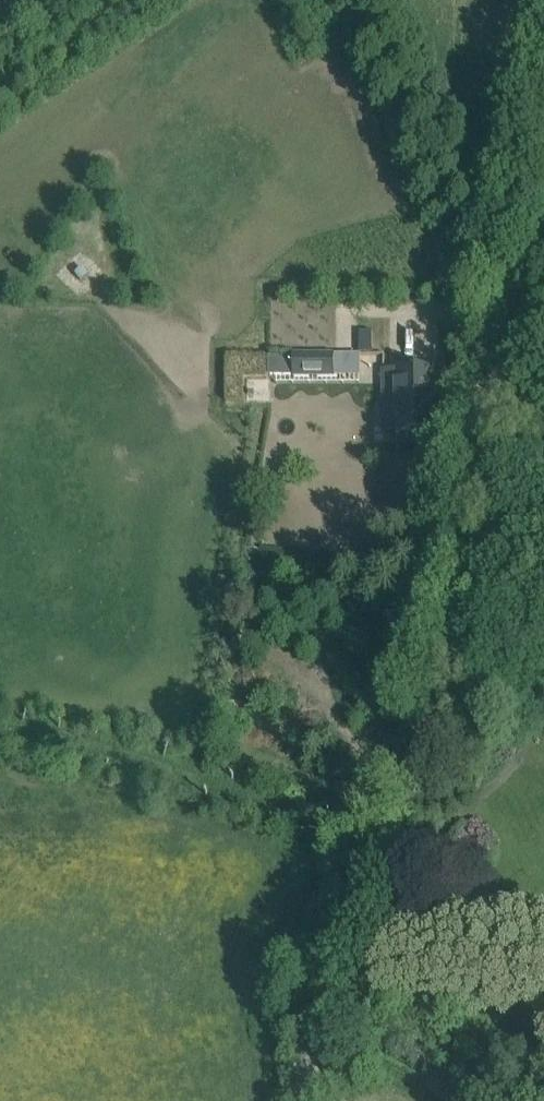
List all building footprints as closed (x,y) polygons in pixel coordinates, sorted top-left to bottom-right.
[(294,354),(270,354),(270,377),(294,377),(334,376),(333,354),(294,354)] [(396,371),(384,371),(384,400),(397,400),(397,433),(415,432),(437,432),(437,371),(415,371),(396,371)]
